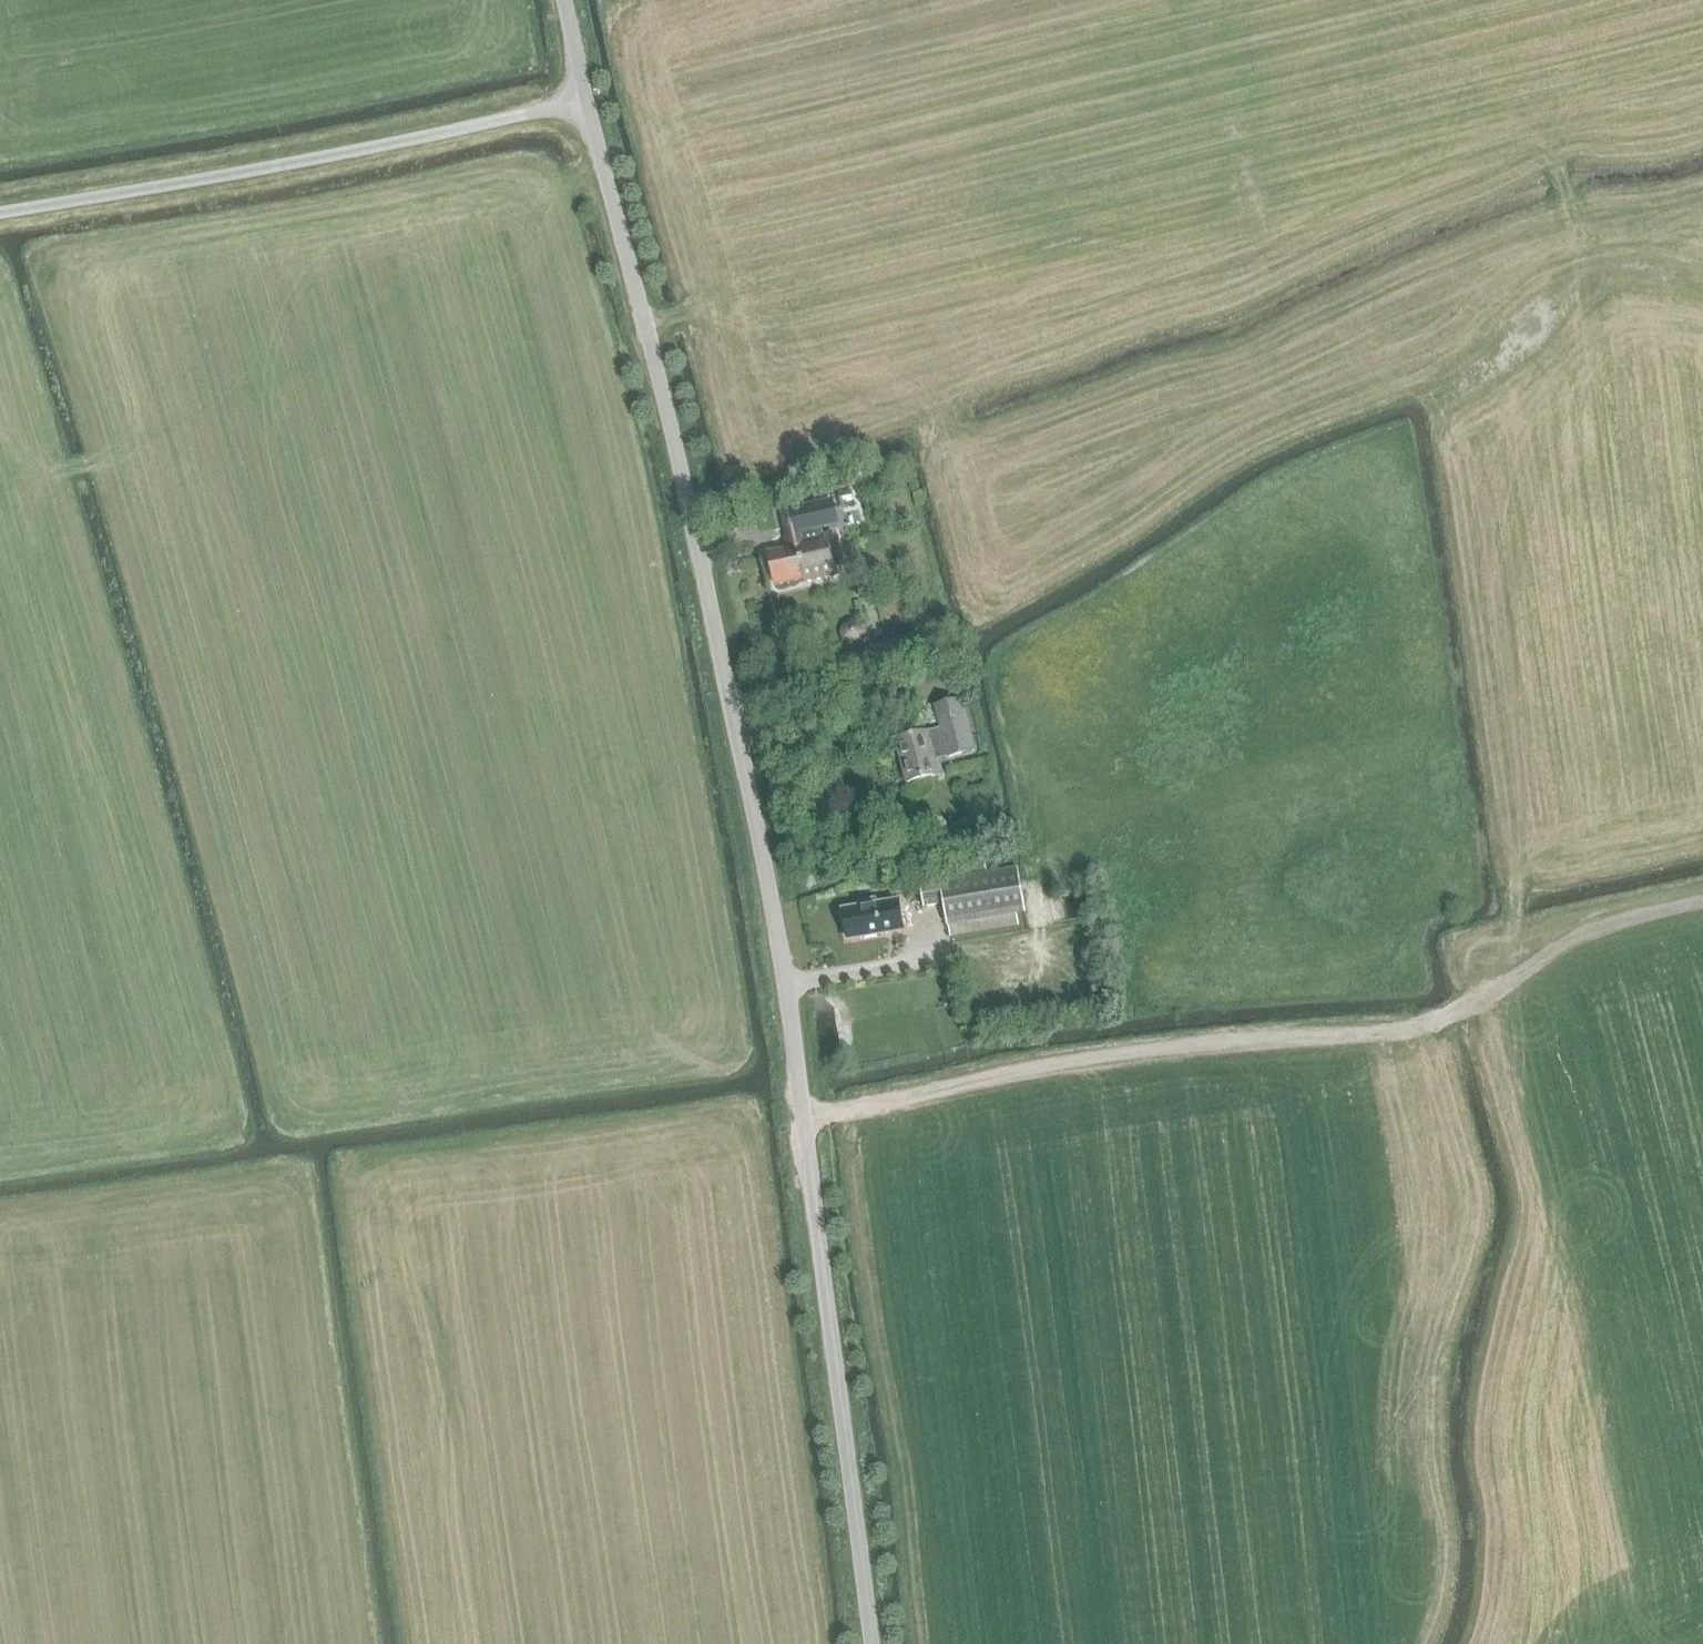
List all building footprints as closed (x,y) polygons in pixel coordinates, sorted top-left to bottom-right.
[(817,504),(785,511),(793,549),(768,554),(775,586),(803,580),(803,583),(841,576),(833,535),(824,536),(817,504)] [(839,634),(842,642),(849,647),(857,648),(865,643),(868,635),(866,627),(859,621),(853,620),(848,621),(844,623),(843,625),(839,631),(839,633),(839,634)] [(942,731),(932,734),(931,731),(896,741),(908,784),(943,774),(939,760),(975,750),(962,700),(935,707),(942,731)] [(943,905),(946,928),(1025,915),(1017,868),(986,873),(984,862),(953,867),(955,879),(919,885),(923,909),(943,905)] [(848,938),(882,933),(904,930),(900,903),(879,907),(875,900),(863,902),(862,909),(844,912),(848,938)]
